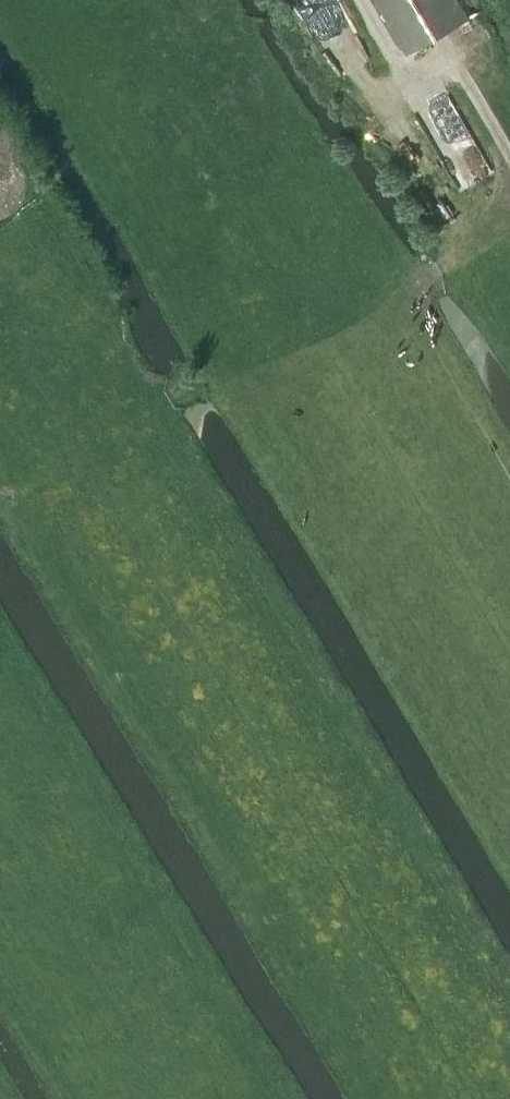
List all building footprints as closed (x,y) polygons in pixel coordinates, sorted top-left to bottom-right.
[(405,53),(465,19),(454,0),(375,0),(405,53)] [(22,184),(21,178),(19,171),(16,166),(13,162),(7,158),(2,155),(0,155),(0,213),(1,213),(7,210),(11,207),(16,202),(19,197),(21,190),(22,185),(22,184)]
